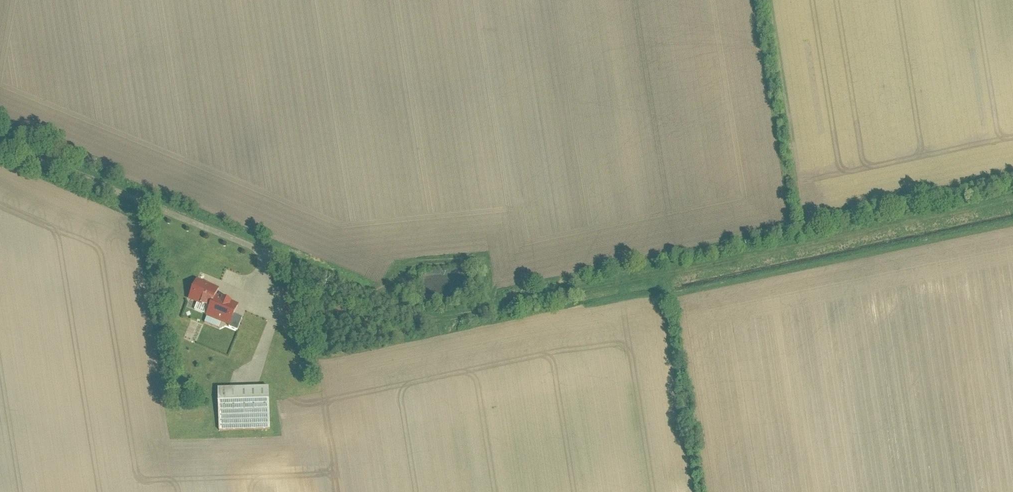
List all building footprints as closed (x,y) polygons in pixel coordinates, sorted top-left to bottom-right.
[(219,290),(196,281),(188,301),(208,309),(204,319),(230,329),(239,306),(216,297),(219,290)] [(269,388),(218,390),(219,432),(270,431),(269,388)]
